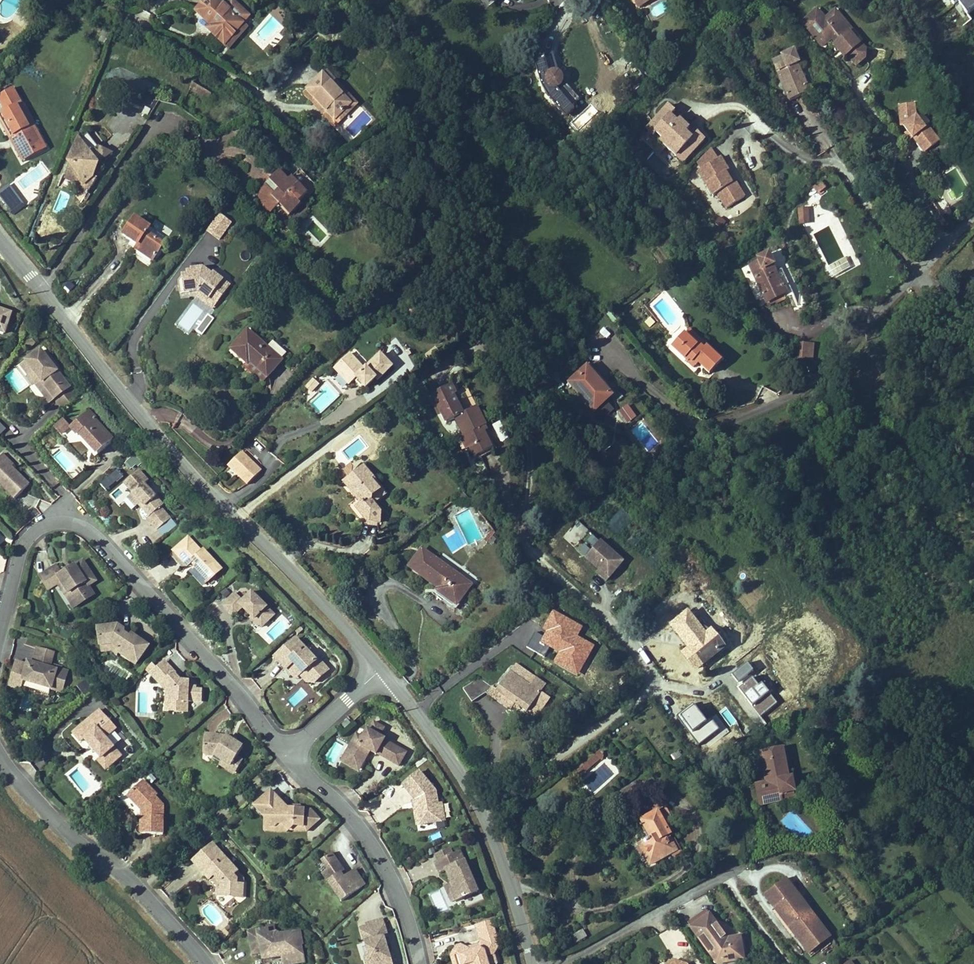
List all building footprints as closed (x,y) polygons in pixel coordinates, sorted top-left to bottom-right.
[(196,12),(211,26),(208,29),(225,44),(243,24),(250,17),(232,1),(225,8),(217,0),(208,0),(196,12)] [(867,14),(876,8),(871,0),(859,0),(867,14)] [(971,19),(973,17),(973,0),(957,0),(971,19)] [(855,39),(844,24),(842,25),(836,17),(828,23),(824,18),(823,19),(815,9),(801,21),(820,45),(830,38),(834,43),(832,45),(836,50),(839,48),(844,55),(853,66),(861,59),(862,51),(854,40),(855,39)] [(828,23),(836,17),(842,25),(844,24),(834,11),(824,18),(828,23)] [(243,24),(225,44),(229,48),(247,28),(243,24)] [(103,33),(99,42),(106,44),(109,35),(103,33)] [(844,55),(839,48),(836,50),(841,57),(844,55)] [(783,58),(773,62),(780,77),(781,76),(784,85),(783,85),(790,100),(807,93),(805,87),(807,86),(797,63),(799,63),(794,51),(782,56),(783,58)] [(553,54),(534,59),(541,82),(541,84),(542,87),(544,89),(545,91),(547,92),(549,93),(548,97),(559,110),(575,95),(563,82),(563,80),(563,78),(562,76),(560,74),(558,73),(553,54)] [(327,73),(323,76),(351,105),(335,119),(308,90),(305,93),(335,126),(357,105),(327,73)] [(323,76),(308,90),(335,119),(351,105),(323,76)] [(194,82),(190,88),(208,99),(212,92),(194,82)] [(22,104),(14,89),(1,96),(9,111),(6,113),(0,116),(6,126),(3,128),(10,140),(13,138),(16,144),(13,146),(18,155),(21,153),(25,161),(43,151),(34,135),(32,136),(28,130),(30,128),(18,106),(22,104)] [(575,95),(559,110),(563,115),(579,100),(575,95)] [(6,113),(9,111),(1,96),(0,97),(0,103),(6,113)] [(677,108),(669,102),(646,128),(654,135),(657,132),(662,137),(660,139),(683,163),(708,137),(699,128),(696,133),(690,128),(693,125),(682,115),(679,118),(674,112),(677,108)] [(917,116),(916,103),(897,104),(898,125),(902,124),(906,130),(911,137),(923,151),(931,145),(938,139),(929,127),(920,117),(921,115),(917,116)] [(47,149),(22,104),(18,106),(30,128),(28,130),(32,136),(34,135),(43,151),(47,149)] [(361,105),(335,127),(349,143),(375,120),(361,105)] [(931,126),(922,115),(921,115),(920,117),(929,127),(931,126)] [(911,137),(906,130),(903,132),(909,139),(911,137)] [(79,139),(75,149),(77,150),(84,145),(79,139)] [(90,141),(85,145),(90,154),(96,149),(90,141)] [(71,164),(66,177),(76,181),(75,183),(86,197),(98,179),(94,178),(96,173),(93,172),(94,168),(98,166),(107,159),(98,148),(96,149),(90,154),(85,145),(84,145),(77,150),(75,149),(69,163),(71,164)] [(98,148),(107,159),(113,154),(98,148)] [(738,178),(725,153),(715,158),(720,167),(726,163),(735,179),(738,178)] [(735,179),(726,163),(720,167),(715,158),(701,166),(715,191),(720,189),(728,204),(747,194),(738,178),(735,179)] [(280,171),(270,181),(282,194),(275,200),(272,203),(277,208),(280,205),(290,216),(301,205),(299,203),(308,194),(293,178),(289,181),(280,171)] [(308,194),(311,197),(318,190),(300,171),(293,178),(308,194)] [(282,194),(270,181),(260,190),(260,204),(270,214),(277,208),(272,203),(275,200),(282,194)] [(12,212),(24,203),(9,182),(0,189),(0,194),(12,212)] [(821,182),(814,187),(818,192),(825,187),(821,182)] [(810,205),(798,206),(799,222),(811,222),(810,205)] [(135,218),(123,235),(138,245),(141,247),(138,251),(154,261),(165,244),(164,244),(147,233),(150,228),(135,218)] [(213,247),(225,231),(212,222),(201,238),(213,247)] [(167,239),(150,228),(147,233),(164,244),(167,239)] [(758,259),(759,261),(749,265),(756,280),(757,279),(761,287),(760,288),(766,303),(775,299),(782,295),(783,295),(785,299),(789,297),(787,293),(792,291),(782,269),(775,272),(772,266),(774,265),(769,253),(758,259)] [(741,268),(745,277),(752,274),(748,266),(741,268)] [(217,302),(229,285),(224,281),(213,273),(212,275),(204,269),(203,268),(191,270),(192,274),(187,275),(182,275),(178,281),(180,293),(196,290),(197,294),(207,301),(210,297),(217,302)] [(228,276),(217,268),(204,269),(212,275),(213,273),(224,281),(228,276)] [(775,299),(777,304),(784,300),(782,295),(775,299)] [(213,306),(217,302),(210,297),(207,301),(213,306)] [(3,333),(10,312),(0,309),(0,332),(3,333)] [(707,347),(689,330),(685,334),(697,346),(699,344),(704,350),(707,347)] [(247,331),(231,350),(248,364),(250,362),(268,377),(282,360),(247,331)] [(685,334),(672,347),(688,362),(690,360),(693,357),(698,363),(709,374),(718,365),(721,361),(707,347),(704,350),(699,344),(697,346),(685,334)] [(813,344),(794,342),(793,359),(812,360),(813,344)] [(69,386),(38,352),(24,365),(40,383),(46,389),(41,393),(50,403),(54,400),(69,386)] [(394,366),(383,353),(366,369),(351,354),(342,363),(348,370),(343,374),(351,384),(359,377),(361,379),(366,384),(368,386),(378,377),(380,379),(394,366)] [(693,357),(690,360),(695,366),(698,363),(693,357)] [(348,370),(342,363),(337,368),(343,374),(348,370)] [(587,366),(568,382),(601,420),(613,410),(606,402),(604,399),(611,393),(587,366)] [(5,375),(19,394),(29,386),(16,367),(5,375)] [(321,382),(316,377),(309,385),(313,390),(321,382)] [(41,393),(46,389),(40,383),(36,387),(41,393)] [(64,410),(78,397),(69,386),(54,400),(64,410)] [(452,386),(433,395),(438,406),(442,413),(446,423),(455,419),(464,437),(469,447),(474,457),(492,449),(484,432),(482,428),(485,426),(477,408),(465,414),(452,386)] [(613,396),(611,393),(604,399),(606,402),(613,396)] [(624,425),(635,422),(630,406),(619,410),(624,425)] [(113,439),(95,420),(96,419),(89,411),(71,427),(78,435),(80,434),(90,444),(98,453),(113,439)] [(71,427),(64,419),(56,427),(63,434),(71,427)] [(464,437),(461,438),(466,449),(469,447),(464,437)] [(615,446),(607,452),(616,464),(624,458),(621,453),(615,446)] [(628,448),(621,453),(624,458),(631,453),(628,448)] [(264,468),(243,449),(226,466),(248,485),(264,468)] [(17,464),(7,454),(5,456),(15,467),(17,464)] [(5,456),(0,461),(0,482),(17,500),(24,493),(32,486),(15,467),(5,456)] [(352,476),(350,490),(357,499),(361,499),(364,503),(362,505),(357,509),(367,521),(380,523),(382,512),(375,505),(371,501),(372,497),(381,490),(370,477),(372,475),(364,466),(352,476)] [(106,490),(123,477),(117,468),(100,481),(106,490)] [(171,518),(160,507),(163,505),(144,484),(148,481),(139,471),(124,484),(133,493),(131,496),(139,505),(142,503),(145,506),(143,509),(150,516),(147,519),(157,530),(171,518)] [(387,494),(372,475),(370,477),(381,490),(372,497),(371,501),(375,505),(387,494)] [(344,482),(350,490),(352,476),(344,482)] [(464,494),(452,503),(474,506),(464,494)] [(139,505),(131,496),(128,498),(132,502),(137,507),(139,505)] [(574,547),(589,530),(578,520),(563,537),(574,547)] [(496,534),(494,532),(487,541),(489,542),(496,534)] [(574,546),(582,555),(599,540),(593,534),(582,543),(580,541),(574,546)] [(190,536),(175,550),(188,565),(192,561),(194,559),(198,563),(195,565),(209,581),(222,569),(205,549),(203,551),(190,536)] [(623,562),(600,541),(586,558),(600,570),(609,578),(623,562)] [(423,550),(410,567),(440,589),(438,591),(457,605),(471,585),(423,550)] [(87,587),(94,581),(78,563),(59,579),(52,571),(37,584),(48,596),(56,589),(59,587),(74,604),(82,597),(86,602),(94,595),(87,587)] [(209,581),(195,565),(191,569),(196,575),(204,585),(209,581)] [(609,578),(600,570),(598,573),(607,581),(609,578)] [(75,611),(86,602),(82,597),(74,604),(59,587),(56,589),(75,611)] [(275,614),(260,600),(261,599),(253,591),(244,600),(236,592),(223,604),(234,615),(242,606),(252,616),(260,624),(262,626),(275,614)] [(369,606),(357,594),(351,599),(364,612),(369,606)] [(551,604),(543,611),(547,616),(556,610),(551,604)] [(703,664),(725,647),(712,631),(706,636),(694,620),(688,613),(672,625),(703,664)] [(260,624),(252,616),(250,617),(258,626),(260,624)] [(712,631),(700,616),(694,620),(706,636),(712,631)] [(136,664),(149,644),(131,633),(130,635),(124,632),(124,628),(118,624),(98,626),(100,645),(112,644),(120,649),(118,652),(136,664)] [(328,669),(320,660),(316,660),(307,651),(295,638),(274,658),(285,670),(291,665),(300,675),(302,673),(306,677),(318,678),(328,669)] [(112,644),(100,645),(101,652),(112,651),(117,654),(118,652),(120,649),(112,644)] [(64,691),(69,669),(63,668),(58,667),(58,669),(51,667),(52,663),(55,651),(38,647),(34,663),(33,668),(28,666),(24,681),(64,691)] [(320,660),(309,649),(307,651),(316,660),(320,660)] [(202,701),(202,690),(197,690),(197,687),(189,687),(190,682),(181,682),(175,675),(177,674),(165,661),(151,674),(160,684),(168,684),(172,690),(172,702),(176,702),(176,712),(189,712),(189,701),(202,701)] [(295,680),(300,675),(291,665),(285,670),(295,680)] [(314,682),(318,678),(306,677),(302,673),(300,675),(306,682),(314,682)] [(529,686),(510,673),(497,691),(479,678),(463,689),(472,702),(486,693),(512,710),(516,704),(528,712),(542,692),(531,684),(529,686)] [(176,712),(176,702),(172,702),(172,690),(168,684),(160,684),(168,692),(167,711),(176,712)] [(675,708),(664,693),(655,699),(666,715),(675,708)] [(106,737),(117,727),(101,710),(74,733),(82,742),(85,739),(102,758),(105,755),(113,763),(122,755),(106,737)] [(405,752),(383,740),(383,739),(378,736),(383,728),(372,721),(367,730),(365,729),(361,738),(355,735),(343,756),(361,765),(368,752),(370,748),(376,752),(375,754),(398,766),(405,752)] [(237,755),(242,746),(234,741),(229,738),(225,736),(204,734),(203,752),(206,754),(212,752),(221,757),(223,762),(226,764),(231,765),(237,755)] [(796,792),(793,778),(788,778),(783,748),(761,752),(767,783),(763,783),(766,798),(782,795),(783,800),(795,798),(794,793),(796,792)] [(793,778),(787,748),(783,748),(788,778),(793,778)] [(672,755),(675,760),(681,755),(678,751),(672,755)] [(102,758),(99,761),(106,769),(113,763),(105,755),(102,758)] [(235,771),(243,758),(237,755),(231,765),(226,764),(223,762),(222,764),(235,771)] [(597,755),(582,768),(586,772),(600,759),(597,755)] [(361,765),(343,756),(340,763),(358,772),(361,765)] [(586,772),(582,768),(574,775),(579,780),(586,773),(586,772)] [(438,803),(435,791),(419,771),(403,785),(416,799),(416,801),(420,818),(428,821),(438,819),(435,804),(438,803)] [(163,834),(164,804),(156,796),(158,795),(144,781),(128,796),(142,810),(145,810),(145,816),(142,816),(141,834),(163,834)] [(766,798),(763,783),(756,785),(760,805),(783,800),(782,795),(766,798)] [(304,808),(288,808),(283,812),(274,802),(279,798),(271,790),(254,805),(265,817),(266,829),(276,829),(279,825),(285,825),(291,830),(295,825),(304,825),(308,829),(321,818),(312,808),(304,808)] [(288,808),(279,798),(274,802),(283,812),(288,808)] [(428,821),(420,818),(416,801),(413,801),(415,810),(419,824),(428,821)] [(650,807),(654,814),(658,812),(663,821),(670,817),(661,801),(650,807)] [(446,817),(442,802),(438,803),(435,804),(438,819),(446,817)] [(654,814),(642,821),(652,840),(640,846),(640,847),(643,845),(648,854),(645,855),(650,865),(673,852),(669,845),(672,843),(668,835),(670,834),(663,821),(658,812),(654,814)] [(291,833),(291,830),(285,825),(279,825),(276,829),(266,829),(266,834),(291,833)] [(237,870),(212,843),(193,861),(209,879),(211,877),(215,881),(219,881),(219,890),(223,895),(233,896),(235,893),(236,878),(232,874),(237,870)] [(640,847),(637,848),(642,857),(645,855),(648,854),(643,845),(640,847)] [(438,861),(452,855),(449,849),(436,855),(438,861)] [(464,861),(460,852),(454,854),(459,864),(464,861)] [(477,892),(464,861),(459,864),(454,854),(452,855),(438,861),(434,863),(439,873),(446,870),(451,884),(454,890),(451,891),(455,902),(477,892)] [(343,905),(364,885),(358,878),(352,871),(345,878),(344,879),(341,875),(342,874),(327,858),(318,867),(326,875),(332,882),(327,887),(343,905)] [(242,896),(243,877),(237,870),(232,874),(236,878),(235,893),(233,896),(242,896)] [(332,882),(326,875),(320,880),(327,887),(332,882)] [(219,890),(219,881),(215,881),(211,877),(209,879),(216,887),(216,895),(223,895),(219,890)] [(825,931),(786,879),(765,895),(775,909),(781,905),(798,927),(792,932),(804,947),(825,931)] [(451,891),(454,890),(451,884),(444,887),(451,902),(452,903),(455,902),(451,891)] [(441,890),(431,892),(437,912),(447,910),(441,890)] [(798,927),(781,905),(775,909),(792,932),(798,927)] [(744,959),(740,937),(728,939),(710,915),(691,928),(717,963),(744,959)] [(384,935),(388,934),(383,918),(367,923),(368,925),(362,927),(367,945),(369,951),(366,957),(368,963),(371,963),(373,963),(374,963),(393,963),(391,959),(387,956),(386,952),(389,951),(384,935)] [(491,949),(496,948),(498,945),(491,921),(475,926),(481,944),(479,948),(469,951),(465,948),(461,945),(456,946),(454,950),(461,954),(464,962),(464,963),(496,963),(491,949)] [(587,937),(583,930),(572,936),(576,943),(587,937)] [(809,953),(830,937),(825,931),(804,947),(809,953)] [(305,948),(307,947),(304,935),(297,937),(295,941),(289,943),(281,938),(280,939),(279,936),(272,938),(271,936),(253,941),(257,956),(258,962),(267,959),(268,963),(279,963),(288,961),(288,963),(310,963),(305,948)] [(461,954),(454,950),(451,955),(455,963),(464,963),(464,962),(461,954)]
